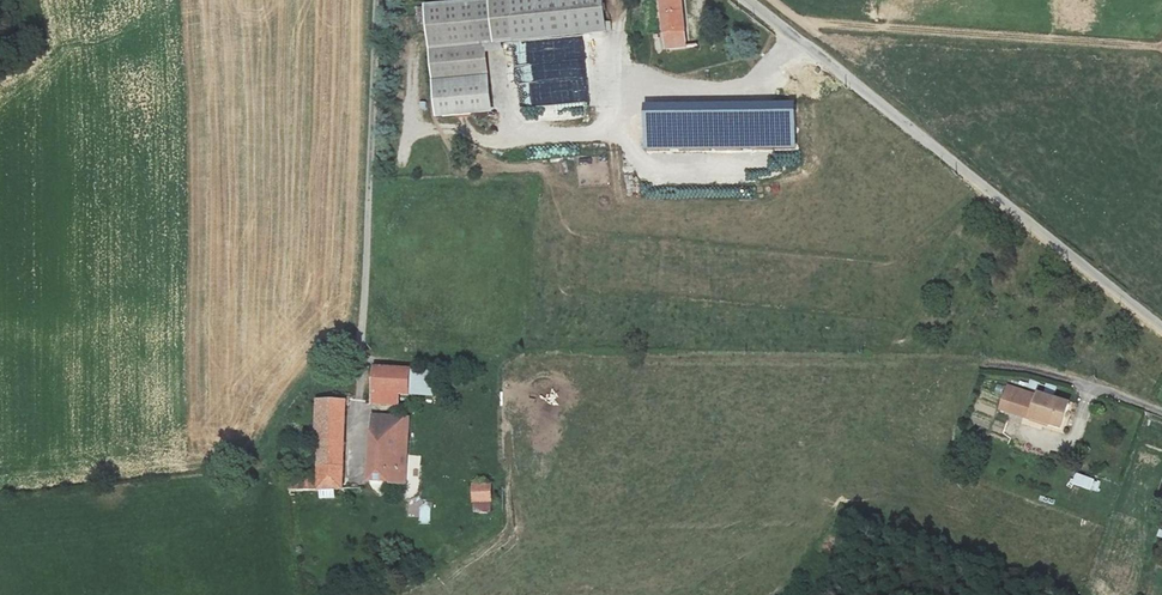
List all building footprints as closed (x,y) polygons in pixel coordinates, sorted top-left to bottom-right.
[(522,0),(501,2),(502,14),(423,19),(425,64),(427,96),(484,93),(482,60),(599,53),(596,8),(523,13),(522,0)] [(501,2),(522,0),(523,13),(596,8),(595,0),(501,0),(501,2)] [(661,63),(683,63),(680,0),(659,0),(661,63)] [(651,108),(662,151),(715,137),(704,93),(711,91),(706,71),(655,84),(660,105),(651,108)] [(683,180),(728,171),(724,151),(680,160),(683,180)] [(411,395),(433,396),(433,369),(411,369),(411,395)] [(394,398),(406,398),(407,373),(372,371),(370,405),(392,406),(394,398)] [(1075,417),(1034,402),(1033,403),(1015,396),(1006,422),(1024,429),(1064,444),(1075,417)] [(337,493),(344,404),(341,405),(318,404),(316,484),(290,487),(291,498),(337,493)] [(401,483),(401,475),(404,419),(369,419),(366,483),(401,483)] [(1091,490),(1094,478),(1075,472),(1071,484),(1091,490)] [(471,507),(486,510),(489,509),(490,493),(471,489),(471,507)] [(431,524),(430,503),(420,503),(421,524),(431,524)]
